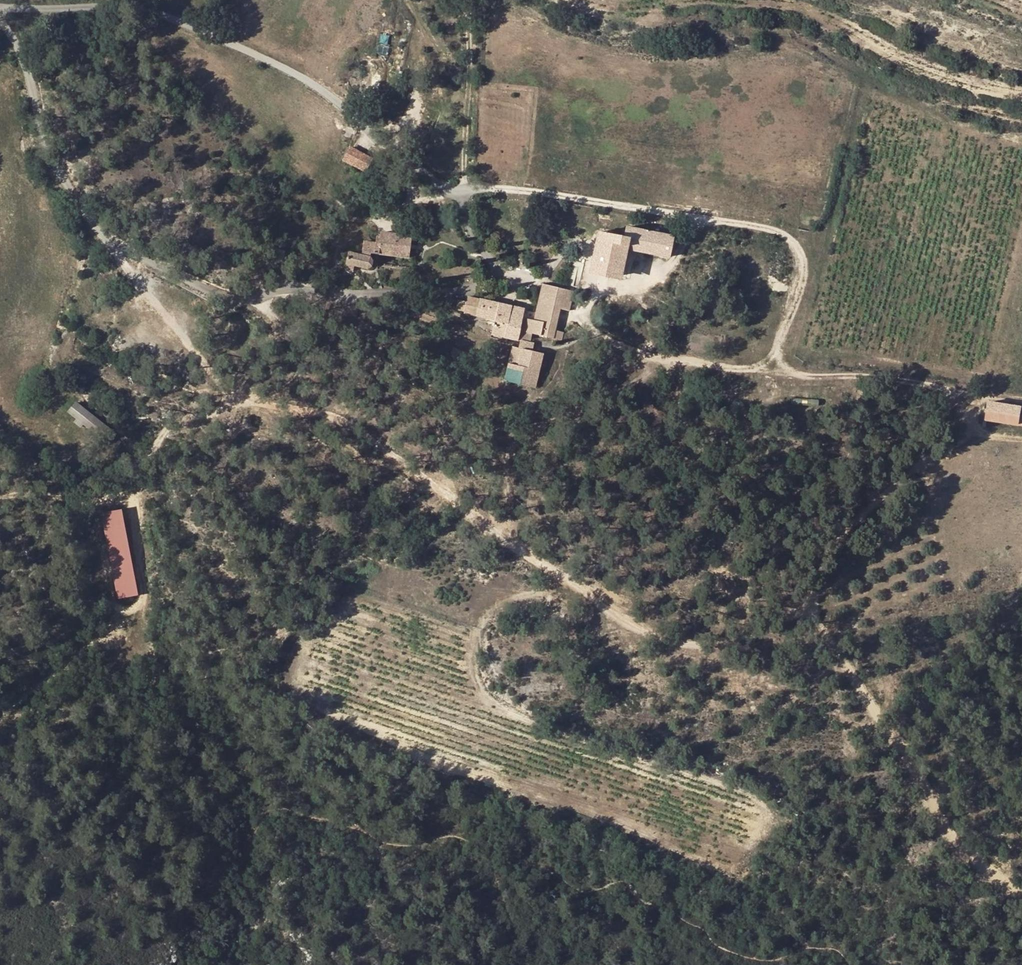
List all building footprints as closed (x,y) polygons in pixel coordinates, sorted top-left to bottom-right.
[(350,146),(342,161),(366,173),(373,158),(350,146)] [(670,260),(676,235),(627,225),(625,235),(597,229),(588,272),(623,279),(629,251),(670,260)] [(363,241),(362,254),(372,255),(372,253),(411,258),(413,235),(380,231),(378,243),(363,241)] [(268,247),(265,261),(277,264),(281,250),(268,247)] [(370,269),(372,255),(362,254),(348,251),(345,265),(351,266),(370,269)] [(574,292),(543,285),(534,321),(522,318),(524,308),(467,295),(462,313),(496,320),(493,334),(521,341),(532,343),(533,335),(554,340),(561,309),(570,311),(574,292)] [(519,348),(533,351),(535,343),(532,343),(521,341),(519,348)] [(504,379),(535,387),(543,353),(533,351),(519,348),(512,346),(504,379)] [(82,430),(86,425),(109,442),(115,433),(74,402),(68,411),(78,419),(74,424),(82,430)] [(984,419),(1014,424),(1016,414),(1017,406),(987,402),(984,419)] [(100,514),(116,599),(138,595),(121,509),(100,514)]
